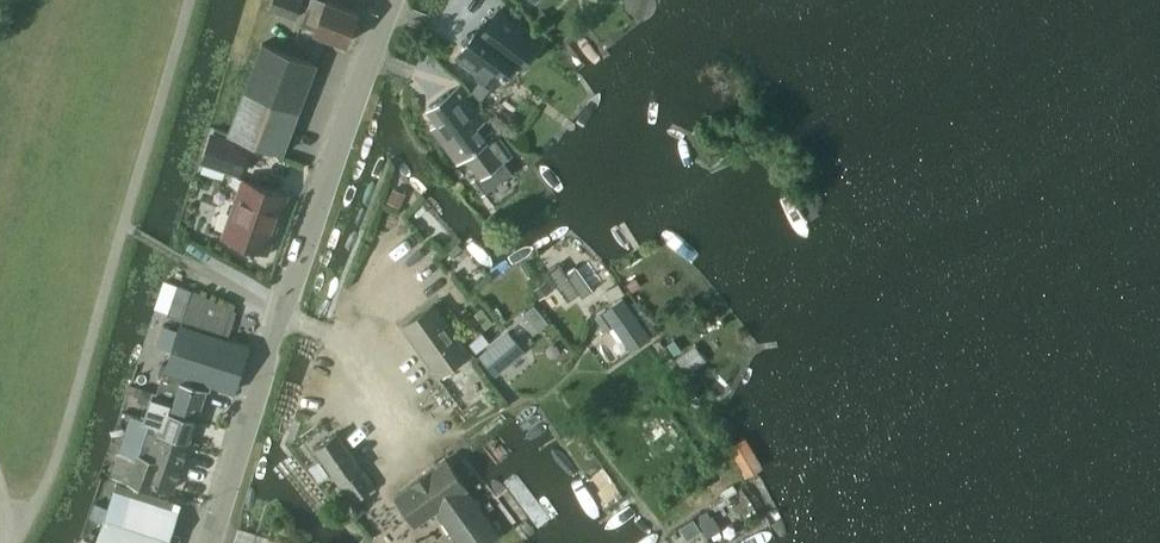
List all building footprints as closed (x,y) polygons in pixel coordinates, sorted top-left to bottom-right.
[(270,8),(296,18),(303,0),(273,0),(270,8)] [(303,23),(315,28),(314,30),(348,43),(359,12),(327,0),(312,0),(303,23)] [(481,25),(458,56),(484,75),(475,88),(485,95),(494,83),(497,85),(506,74),(513,79),(542,41),(500,10),(486,29),(481,25)] [(284,153),(318,64),(262,43),(229,132),(284,153)] [(453,93),(431,109),(441,123),(437,126),(447,139),(450,136),(456,144),(457,152),(460,149),(460,150),(462,149),(477,169),(480,174),(473,180),(479,187),(484,194),(512,173),(507,166),(503,161),(513,153),(495,130),(485,137),(478,127),(487,120),(462,86),(453,93)] [(240,172),(249,146),(211,132),(201,159),(240,172)] [(267,255),(275,233),(274,232),(287,195),(245,179),(224,236),(251,246),(250,249),(267,255)] [(389,202),(402,208),(407,195),(394,189),(389,202)] [(568,271),(559,259),(547,269),(569,297),(579,289),(583,295),(594,287),(577,264),(568,271)] [(166,281),(157,307),(169,311),(168,315),(183,320),(182,323),(181,323),(168,363),(163,361),(159,373),(163,375),(164,374),(178,379),(179,377),(208,386),(209,383),(235,392),(251,344),(230,337),(238,311),(193,289),(192,289),(166,281)] [(623,298),(596,316),(606,330),(613,325),(631,351),(650,338),(647,333),(655,328),(637,300),(628,305),(623,298)] [(440,376),(472,353),(435,302),(404,325),(440,376)] [(507,329),(477,354),(496,375),(525,351),(507,329)] [(145,418),(145,420),(192,435),(208,386),(179,377),(178,379),(164,374),(163,375),(158,392),(155,391),(151,402),(145,418)] [(115,465),(111,477),(152,491),(155,483),(174,489),(192,435),(145,420),(145,418),(132,414),(126,431),(115,465)] [(661,422),(656,414),(640,423),(658,452),(683,436),(670,417),(661,422)] [(353,501),(375,485),(338,432),(316,448),(353,501)] [(764,468),(748,434),(729,444),(745,478),(764,468)] [(447,460),(397,496),(417,524),(436,510),(459,542),(487,542),(500,534),(447,460)] [(91,517),(103,521),(98,539),(110,542),(168,542),(178,511),(171,508),(173,500),(117,481),(114,489),(108,506),(96,502),(91,517)] [(698,525),(702,531),(708,539),(722,530),(713,515),(698,525)] [(688,540),(702,531),(698,525),(694,519),(680,528),(688,540)]
